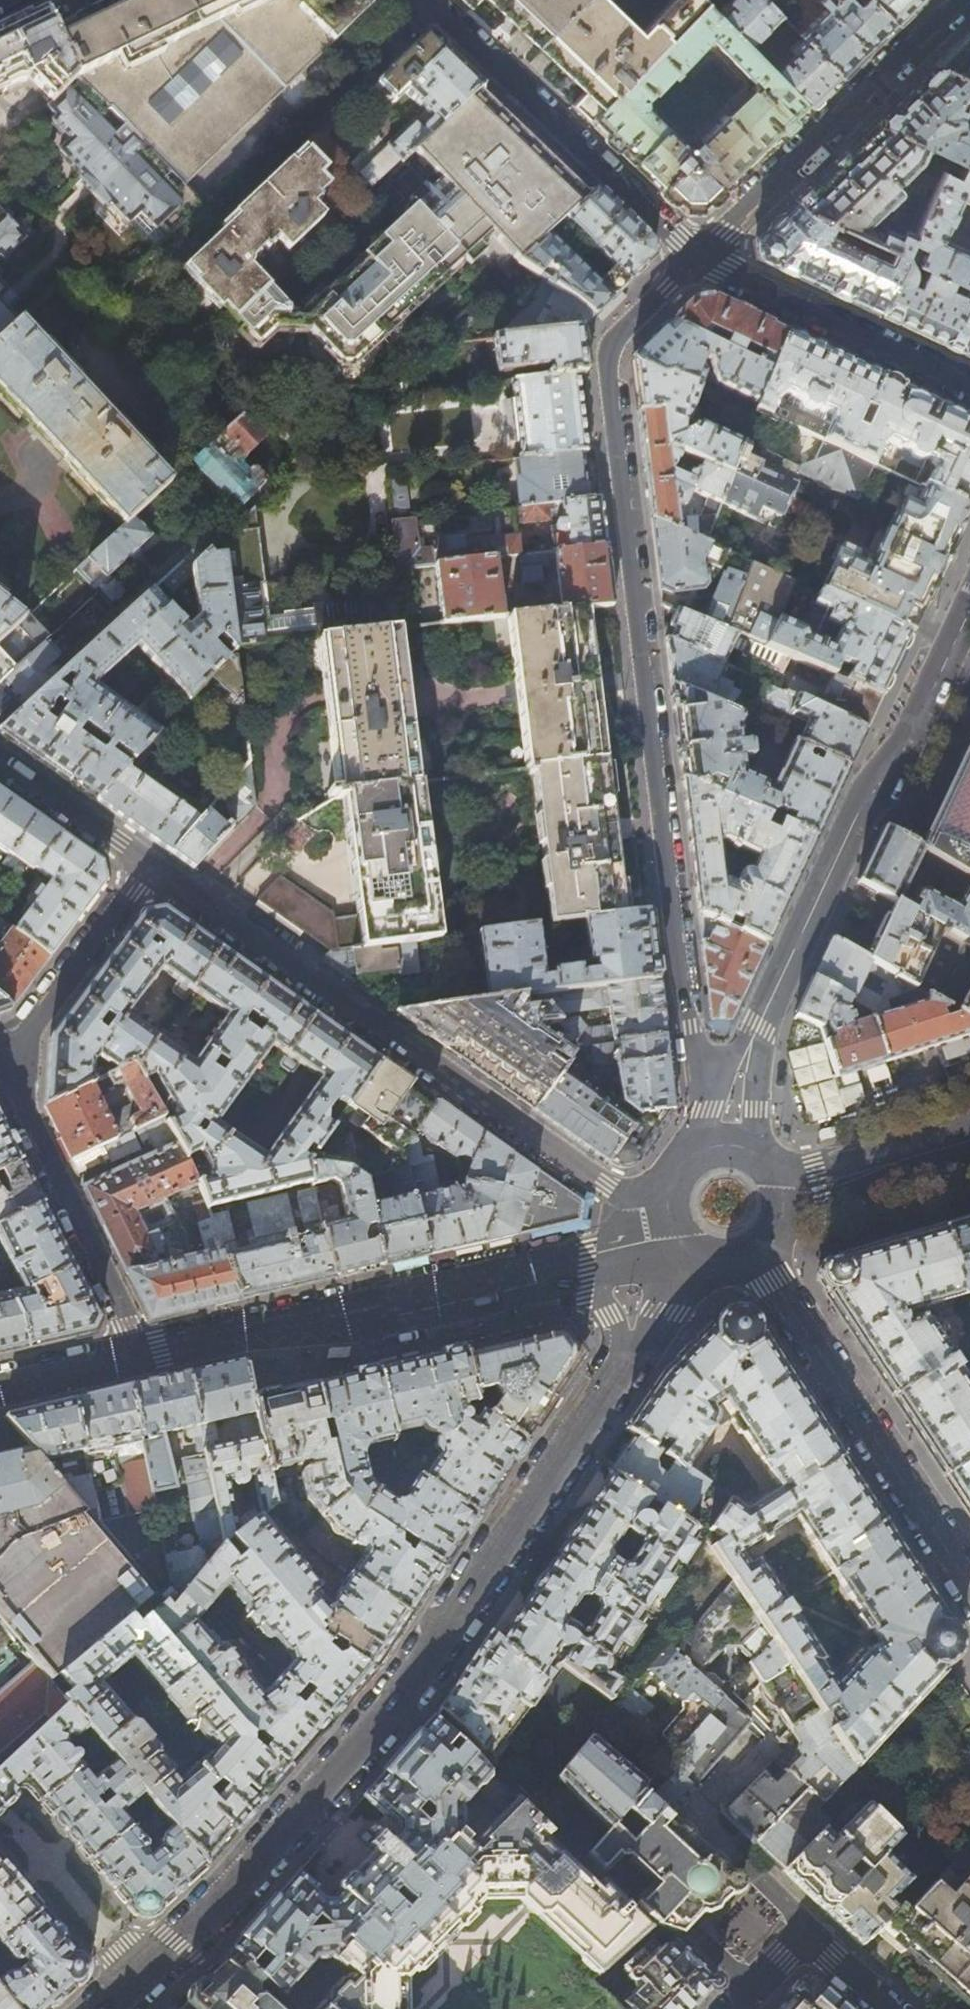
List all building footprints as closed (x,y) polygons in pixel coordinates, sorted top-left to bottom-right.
[(45,11),(76,81),(106,110),(108,112),(110,110),(125,126),(173,174),(182,183),(186,187),(373,4),(369,0),(67,0),(45,11)] [(502,4),(542,42),(583,0),(498,0),(502,4)] [(600,0),(583,0),(542,42),(574,73),(588,86),(571,104),(590,122),(706,3),(706,1),(705,0),(673,0),(638,36),(600,0)] [(765,0),(731,0),(716,14),(749,46),(780,16),(765,0)] [(816,1),(825,9),(798,35),(802,39),(841,77),(867,52),(895,25),(871,0),(854,0),(853,1),(852,0),(818,0),(816,1)] [(895,25),(920,0),(871,0),(895,25)] [(749,46),(716,14),(706,3),(590,122),(680,209),(705,209),(750,165),(809,108),(767,66),(749,46)] [(45,11),(0,33),(0,96),(5,94),(4,90),(17,86),(25,87),(29,83),(52,105),(76,81),(45,11)] [(479,90),(482,87),(444,50),(448,47),(432,31),(420,43),(375,89),(393,106),(403,96),(423,115),(414,122),(413,121),(386,148),(401,163),(414,151),(479,90)] [(960,41),(936,64),(969,80),(969,31),(960,41)] [(773,60),(767,66),(809,108),(824,93),(841,77),(802,39),(776,64),(773,60)] [(936,64),(912,87),(875,122),(948,157),(969,167),(969,136),(961,131),(961,122),(967,109),(966,106),(969,106),(969,80),(936,64)] [(173,174),(125,126),(115,135),(98,118),(106,110),(76,81),(52,105),(47,109),(58,120),(55,124),(73,143),(62,153),(86,178),(82,182),(108,209),(112,205),(131,225),(142,215),(158,231),(161,228),(170,237),(203,204),(186,187),(182,183),(172,193),(163,184),(173,174)] [(310,327),(342,362),(352,362),(466,260),(471,265),(486,251),(482,245),(492,236),(518,263),(549,235),(591,196),(585,197),(560,173),(557,175),(555,170),(551,164),(547,159),(539,149),(534,145),(530,141),(520,131),(512,126),(507,123),(504,122),(500,120),(502,118),(491,107),(479,96),(479,90),(414,151),(439,177),(427,189),(422,185),(408,197),(413,203),(295,316),(268,288),(234,320),(256,344),(262,338),(275,326),(310,327)] [(948,157),(875,122),(839,157),(799,196),(803,210),(830,223),(840,227),(883,247),(892,251),(902,256),(908,242),(913,233),(902,228),(899,229),(898,233),(884,227),(882,227),(880,228),(878,229),(876,233),(864,227),(898,194),(900,189),(899,187),(898,185),(920,162),(924,164),(921,169),(923,174),(937,180),(948,157)] [(268,288),(274,283),(264,274),(259,279),(250,270),(251,268),(252,266),(252,262),(263,251),(267,255),(269,253),(268,252),(278,242),(289,253),(325,220),(315,209),(322,202),(320,199),(329,190),(322,183),(324,181),(322,179),(326,174),(306,154),(304,156),(305,157),(186,270),(199,283),(195,286),(219,312),(223,309),(234,320),(268,288)] [(948,157),(937,180),(913,233),(908,242),(923,249),(916,263),(927,268),(950,279),(969,288),(969,251),(951,243),(950,244),(941,240),(962,195),(969,199),(969,167),(948,157)] [(653,244),(597,191),(591,196),(549,235),(518,263),(517,264),(542,281),(594,316),(621,289),(603,272),(588,258),(586,258),(578,265),(559,245),(565,240),(568,243),(574,238),(570,232),(575,226),(595,246),(597,247),(612,263),(630,281),(653,259),(653,244)] [(803,210),(799,196),(776,218),(755,239),(757,255),(825,287),(879,312),(904,257),(902,256),(892,251),(886,263),(825,234),(830,223),(803,210)] [(2,259),(30,232),(18,220),(11,227),(0,215),(0,257),(2,259)] [(880,252),(883,247),(840,227),(838,232),(880,252)] [(950,279),(927,268),(917,287),(910,283),(913,273),(913,269),(912,264),(910,262),(907,259),(904,257),(879,312),(943,342),(969,354),(969,300),(946,288),(950,279)] [(630,281),(612,263),(603,272),(621,289),(630,281)] [(588,321),(594,316),(542,281),(532,298),(539,303),(528,321),(521,317),(508,338),(580,331),(580,329),(588,321)] [(16,325),(4,312),(16,302),(0,286),(0,340),(16,325)] [(689,304),(669,324),(705,342),(710,332),(728,341),(723,350),(770,373),(786,334),(742,314),(714,300),(689,304)] [(705,342),(669,324),(653,340),(632,360),(632,361),(640,368),(661,377),(669,376),(696,386),(700,391),(704,379),(753,402),(745,424),(750,426),(755,412),(770,373),(723,350),(705,342)] [(127,524),(134,517),(170,483),(16,325),(0,340),(0,396),(127,524)] [(582,350),(580,331),(508,338),(493,339),(496,373),(551,367),(552,376),(578,374),(585,373),(582,350)] [(786,334),(770,373),(755,412),(792,429),(891,475),(899,460),(920,469),(912,485),(968,511),(969,508),(969,420),(895,385),(786,334)] [(640,368),(632,361),(637,398),(638,413),(662,411),(667,447),(731,477),(742,446),(750,426),(745,424),(738,443),(689,420),(700,391),(696,386),(669,376),(661,377),(640,368)] [(582,414),(578,374),(552,376),(512,381),(522,459),(581,452),(587,451),(582,414)] [(662,411),(638,413),(647,483),(651,519),(705,543),(719,506),(731,477),(667,447),(662,411)] [(244,415),(194,461),(236,507),(244,500),(266,480),(255,468),(250,468),(246,471),(237,461),(263,436),(244,415)] [(955,539),(968,511),(912,485),(891,475),(792,429),(777,462),(742,446),(731,477),(719,506),(760,525),(770,523),(772,518),(778,521),(794,487),(788,484),(793,473),(835,494),(838,489),(864,502),(867,502),(869,501),(871,499),(898,511),(875,565),(844,551),(839,564),(833,562),(819,595),(909,636),(923,608),(955,539)] [(583,474),(581,452),(522,459),(519,459),(522,479),(519,480),(519,482),(516,482),(520,508),(591,500),(589,483),(588,474),(583,474)] [(391,522),(413,520),(408,478),(387,480),(391,522)] [(518,557),(554,553),(606,547),(603,523),(600,499),(591,500),(520,508),(500,510),(504,539),(474,542),(473,535),(438,539),(434,545),(434,551),(417,552),(413,520),(391,522),(397,570),(434,566),(495,559),(518,557)] [(218,538),(220,556),(225,589),(262,585),(251,507),(218,538)] [(134,517),(127,524),(91,557),(105,573),(150,533),(134,517)] [(705,543),(651,519),(657,566),(659,590),(663,590),(671,594),(703,590),(707,584),(704,562),(721,570),(727,559),(732,561),(717,601),(713,600),(703,623),(723,631),(751,564),(705,543)] [(182,556),(183,557),(190,564),(207,548),(210,545),(204,539),(195,548),(193,546),(182,556)] [(610,576),(606,547),(554,553),(555,559),(561,611),(588,608),(613,606),(610,576)] [(213,555),(207,548),(190,564),(183,557),(155,583),(166,595),(186,576),(194,617),(184,626),(183,625),(182,626),(148,665),(185,703),(208,678),(223,661),(208,645),(216,638),(231,653),(232,651),(232,647),(225,589),(220,556),(213,555)] [(554,553),(518,557),(522,586),(542,584),(540,568),(548,567),(548,559),(555,559),(554,553)] [(502,618),(495,559),(434,566),(440,624),(502,618)] [(880,698),(892,672),(909,636),(819,595),(751,564),(723,631),(736,637),(830,676),(880,698)] [(100,592),(110,603),(128,587),(114,572),(105,580),(100,574),(91,582),(100,592)] [(67,607),(82,588),(69,578),(54,597),(67,607)] [(269,616),(266,584),(262,585),(225,589),(232,647),(316,638),(382,631),(380,601),(284,611),(284,614),(269,616)] [(152,586),(111,625),(133,648),(148,665),(182,626),(177,620),(177,619),(153,595),(157,590),(152,586)] [(31,614),(0,589),(0,642),(31,614)] [(588,608),(561,611),(507,617),(525,770),(532,769),(606,760),(601,720),(596,671),(591,630),(588,608)] [(736,637),(723,631),(703,623),(676,612),(670,627),(675,630),(670,641),(723,666),(736,637)] [(31,614),(0,642),(0,682),(48,636),(50,634),(31,614)] [(133,648),(111,625),(62,671),(27,704),(0,730),(0,733),(39,761),(69,782),(89,747),(82,742),(82,741),(75,736),(81,727),(90,733),(115,703),(90,686),(133,648)] [(382,631),(316,638),(334,793),(325,794),(325,798),(340,796),(345,793),(417,784),(397,629),(382,631)] [(48,636),(0,682),(0,695),(3,699),(12,690),(22,700),(27,704),(62,671),(59,667),(53,661),(63,651),(48,636)] [(723,666),(670,641),(665,639),(669,668),(671,686),(716,707),(718,702),(711,698),(716,688),(718,689),(729,668),(723,666)] [(232,651),(231,653),(223,661),(208,678),(239,704),(232,651)] [(789,681),(783,694),(865,731),(872,714),(880,698),(830,676),(821,695),(789,681)] [(856,749),(865,731),(783,694),(764,685),(756,702),(788,716),(790,713),(805,720),(806,724),(796,744),(847,768),(856,749)] [(716,707),(671,686),(678,749),(682,780),(752,811),(764,787),(765,787),(765,785),(742,775),(740,759),(748,758),(750,755),(749,745),(746,743),(738,745),(736,730),(742,719),(716,707)] [(115,703),(90,733),(105,744),(98,753),(88,746),(89,747),(69,782),(80,789),(96,801),(126,768),(107,754),(111,747),(132,761),(146,745),(158,733),(115,703)] [(759,727),(770,732),(773,725),(762,720),(759,727)] [(830,805),(847,768),(796,744),(793,742),(771,789),(765,787),(764,787),(752,811),(814,838),(830,805)] [(962,760),(933,823),(920,850),(922,851),(969,879),(969,743),(962,760)] [(146,745),(132,761),(126,768),(96,801),(131,826),(170,854),(209,807),(200,800),(192,808),(141,772),(135,778),(127,773),(150,748),(146,745)] [(612,814),(606,760),(532,769),(551,924),(587,919),(624,915),(621,885),(612,814)] [(209,807),(170,854),(171,854),(183,862),(192,869),(201,859),(225,834),(211,822),(221,810),(236,822),(251,806),(246,761),(209,807)] [(814,838),(752,811),(682,780),(691,860),(698,914),(764,943),(787,895),(814,838)] [(345,793),(340,796),(355,917),(331,920),(331,916),(277,879),(257,900),(270,908),(316,942),(331,952),(350,950),(408,942),(437,938),(417,784),(345,793)] [(32,868),(33,867),(60,834),(23,808),(0,792),(0,847),(32,868)] [(897,904),(922,851),(920,850),(883,828),(880,833),(858,882),(895,903),(897,904)] [(83,851),(60,834),(33,867),(53,881),(15,931),(49,957),(75,922),(104,883),(101,863),(83,851)] [(955,909),(924,892),(917,894),(907,910),(946,932),(969,947),(969,884),(955,909)] [(907,910),(897,904),(895,903),(894,904),(882,931),(868,960),(891,974),(914,988),(939,935),(943,937),(946,932),(907,910)] [(182,1002),(221,948),(181,920),(164,908),(144,911),(120,943),(77,1000),(49,1038),(47,1063),(44,1106),(91,1083),(93,1061),(98,1058),(117,1071),(131,1064),(134,1070),(157,1038),(127,1018),(161,972),(177,983),(172,991),(172,995),(182,1002)] [(624,915),(587,919),(591,960),(592,962),(593,963),(595,963),(596,971),(583,972),(582,968),(554,971),(554,976),(545,977),(539,926),(479,933),(486,1002),(533,996),(658,980),(654,946),(650,911),(624,915)] [(764,943),(698,914),(705,975),(710,1020),(728,1020),(746,982),(764,943)] [(0,919),(0,1000),(11,1009),(28,985),(49,957),(15,931),(0,919)] [(883,990),(891,974),(868,960),(831,939),(819,963),(813,978),(867,1009),(873,1012),(879,998),(859,987),(866,972),(882,981),(879,988),(883,990)] [(408,942),(350,950),(354,976),(411,969),(408,942)] [(162,1030),(157,1038),(134,1070),(141,1083),(153,1076),(175,1116),(165,1123),(176,1143),(185,1159),(198,1152),(206,1166),(207,1165),(230,1133),(217,1124),(273,1046),(282,1052),(276,1060),(276,1064),(278,1065),(285,1055),(314,1014),(274,986),(221,948),(182,1002),(195,1011),(200,1010),(206,1003),(227,1017),(193,1063),(184,1057),(187,1053),(186,1047),(162,1030)] [(879,998),(873,1012),(867,1009),(885,1062),(919,1051),(935,1046),(969,1035),(969,1020),(956,1012),(914,988),(891,974),(883,990),(879,998)] [(813,978),(804,995),(795,1015),(807,1021),(818,1027),(836,1077),(855,1071),(865,1068),(883,1062),(885,1062),(867,1009),(813,978)] [(658,980),(533,996),(551,1016),(601,1010),(602,1008),(609,1007),(611,1026),(584,1029),(584,1027),(576,1018),(555,1021),(557,1023),(578,1046),(665,1036),(661,1009),(658,980)] [(956,1012),(969,1020),(969,988),(956,1012)] [(533,996),(486,1002),(397,1014),(422,1031),(440,1045),(475,1069),(533,1110),(573,1053),(568,1050),(566,1051),(554,1043),(555,1041),(549,1037),(547,1038),(536,1031),(540,1025),(557,1023),(555,1021),(551,1016),(533,996)] [(10,1010),(11,1009),(0,1000),(0,1013),(10,1010)] [(317,1152),(333,1129),(325,1124),(326,1114),(333,1104),(340,1100),(348,1106),(380,1061),(354,1042),(314,1014),(285,1055),(278,1065),(286,1071),(291,1070),(296,1063),(320,1079),(264,1156),(230,1133),(207,1165),(208,1180),(197,1183),(198,1184),(202,1194),(205,1200),(207,1208),(312,1183),(308,1165),(310,1162),(302,1156),(309,1147),(317,1152)] [(969,1051),(969,1035),(935,1046),(940,1061),(969,1051)] [(666,1050),(665,1036),(578,1046),(582,1052),(595,1071),(617,1068),(621,1103),(619,1105),(623,1112),(635,1120),(607,1163),(613,1167),(638,1161),(674,1111),(672,1097),(666,1050)] [(570,1069),(582,1052),(578,1046),(573,1053),(533,1110),(569,1136),(607,1163),(635,1120),(623,1112),(620,1116),(591,1096),(595,1089),(584,1081),(579,1087),(571,1082),(574,1078),(573,1071),(570,1069)] [(403,1150),(433,1105),(409,1088),(412,1083),(380,1061),(348,1106),(333,1129),(317,1152),(310,1162),(308,1165),(348,1171),(365,1182),(408,1173),(403,1150)] [(888,1075),(883,1062),(865,1068),(869,1081),(888,1075)] [(44,1106),(44,1107),(60,1138),(70,1160),(129,1133),(136,1130),(162,1118),(141,1083),(134,1070),(131,1064),(117,1071),(91,1083),(44,1106)] [(859,1084),(855,1071),(836,1077),(834,1078),(838,1091),(859,1084)] [(543,1177),(488,1137),(436,1101),(433,1105),(403,1150),(408,1173),(428,1256),(463,1248),(532,1232),(579,1221),(581,1204),(543,1177)] [(135,1292),(149,1320),(196,1310),(239,1300),(224,1256),(219,1243),(211,1218),(207,1208),(205,1200),(194,1204),(200,1222),(198,1223),(206,1254),(187,1258),(180,1230),(174,1228),(171,1223),(174,1219),(164,1198),(198,1184),(197,1183),(192,1173),(185,1159),(176,1143),(165,1123),(162,1118),(136,1130),(142,1142),(149,1139),(155,1152),(83,1186),(101,1222),(135,1292)] [(2,1122),(0,1123),(0,1171),(21,1161),(11,1141),(2,1122)] [(819,1143),(822,1142),(824,1141),(827,1140),(831,1139),(833,1138),(835,1136),(836,1133),(837,1129),(836,1128),(834,1127),(833,1127),(831,1129),(826,1130),(822,1130),(820,1131),(819,1133),(819,1135),(819,1141),(819,1143)] [(129,1133),(70,1160),(77,1173),(108,1158),(113,1160),(137,1149),(129,1133)] [(21,1161),(0,1171),(0,1225),(42,1204),(34,1187),(21,1161)] [(348,1171),(308,1165),(312,1183),(312,1185),(331,1182),(338,1186),(344,1217),(338,1219),(335,1205),(325,1208),(323,1202),(316,1204),(320,1219),(323,1234),(333,1278),(352,1274),(382,1267),(377,1242),(364,1245),(363,1240),(367,1228),(374,1226),(365,1182),(348,1171)] [(402,1262),(428,1256),(408,1173),(365,1182),(374,1226),(377,1242),(382,1267),(402,1262)] [(302,1223),(320,1219),(316,1204),(313,1190),(304,1192),(305,1196),(297,1198),(302,1223)] [(257,1249),(224,1256),(239,1300),(269,1293),(333,1278),(323,1234),(296,1240),(286,1197),(248,1206),(257,1249)] [(42,1204),(0,1225),(0,1246),(0,1280),(20,1318),(27,1348),(55,1342),(93,1333),(99,1319),(42,1204)] [(857,1216),(849,1218),(851,1222),(852,1225),(867,1221),(865,1217),(864,1213),(857,1216)] [(226,1214),(211,1218),(219,1243),(232,1239),(226,1214)] [(941,1227),(950,1256),(963,1252),(967,1264),(954,1268),(962,1294),(969,1292),(969,1219),(941,1227)] [(954,1268),(950,1256),(941,1227),(888,1243),(842,1256),(841,1261),(837,1259),(831,1259),(824,1262),(820,1266),(819,1268),(817,1273),(817,1278),(818,1282),(819,1286),(823,1290),(826,1291),(830,1292),(827,1296),(893,1398),(919,1380),(930,1373),(953,1358),(931,1324),(926,1321),(922,1321),(907,1325),(904,1311),(962,1294),(954,1268)] [(27,1348),(20,1318),(0,1280),(0,1354),(27,1348)] [(634,1435),(653,1448),(659,1439),(669,1445),(662,1454),(663,1454),(672,1461),(684,1468),(716,1420),(717,1416),(717,1413),(717,1410),(714,1406),(723,1401),(776,1485),(744,1507),(729,1497),(713,1521),(723,1537),(710,1545),(733,1578),(759,1617),(785,1600),(755,1557),(746,1562),(739,1550),(794,1515),(833,1570),(851,1558),(844,1546),(884,1521),(811,1410),(763,1334),(759,1338),(755,1334),(755,1328),(753,1320),(752,1318),(748,1314),(743,1311),(739,1310),(735,1310),(729,1311),(724,1314),(720,1317),(717,1322),(716,1330),(711,1332),(707,1328),(663,1373),(658,1378),(625,1429),(634,1435)] [(463,1350),(473,1393),(491,1389),(498,1400),(488,1415),(485,1414),(484,1416),(524,1443),(548,1407),(579,1361),(557,1329),(541,1332),(490,1344),(463,1350)] [(420,1360),(378,1370),(391,1433),(421,1426),(422,1429),(424,1432),(428,1433),(433,1434),(436,1439),(439,1437),(446,1436),(452,1431),(449,1426),(452,1424),(449,1421),(459,1413),(462,1412),(461,1405),(472,1403),(474,1399),(473,1393),(463,1350),(420,1360)] [(953,1358),(930,1373),(938,1385),(926,1392),(919,1380),(893,1398),(920,1440),(944,1476),(969,1459),(969,1383),(953,1358)] [(267,1474),(252,1399),(245,1361),(216,1367),(188,1374),(223,1544),(229,1539),(237,1533),(227,1482),(230,1484),(235,1485),(237,1484),(239,1484),(243,1481),(246,1478),(251,1477),(259,1516),(273,1505),(270,1493),(267,1474)] [(345,1377),(314,1384),(327,1445),(334,1444),(338,1462),(331,1463),(336,1488),(343,1495),(361,1513),(377,1488),(367,1479),(361,1456),(359,1455),(359,1452),(361,1448),(363,1446),(366,1444),(369,1444),(372,1446),(393,1440),(391,1433),(378,1370),(345,1377)] [(156,1381),(129,1387),(151,1492),(174,1487),(162,1434),(185,1429),(187,1437),(189,1439),(198,1437),(195,1441),(198,1456),(181,1459),(199,1547),(163,1554),(170,1585),(169,1586),(179,1595),(190,1583),(220,1547),(223,1544),(188,1374),(156,1381)] [(282,1392),(252,1399),(267,1474),(287,1470),(291,1467),(290,1464),(298,1463),(307,1466),(309,1471),(305,1472),(303,1473),(301,1475),(301,1479),(306,1505),(318,1518),(343,1495),(336,1488),(331,1463),(325,1464),(321,1447),(327,1445),(314,1384),(282,1392)] [(151,1492),(129,1387),(103,1393),(72,1401),(83,1453),(88,1471),(99,1525),(132,1564),(148,1550),(140,1513),(154,1510),(151,1492)] [(5,1416),(34,1449),(39,1455),(62,1450),(64,1457),(83,1453),(72,1401),(46,1406),(5,1416)] [(464,1412),(462,1412),(459,1413),(449,1421),(452,1424),(449,1426),(452,1431),(446,1436),(439,1437),(436,1439),(433,1439),(432,1444),(432,1449),(434,1452),(438,1454),(421,1479),(418,1476),(417,1478),(476,1516),(500,1479),(524,1443),(484,1416),(481,1414),(477,1415),(471,1425),(466,1422),(467,1420),(466,1414),(464,1412)] [(662,1454),(653,1448),(634,1435),(622,1452),(608,1471),(611,1473),(681,1520),(706,1483),(684,1468),(672,1461),(663,1475),(653,1468),(663,1454),(662,1454)] [(39,1455),(34,1449),(0,1457),(0,1627),(32,1665),(49,1684),(58,1677),(94,1647),(131,1617),(158,1594),(132,1564),(99,1525),(56,1475),(39,1455)] [(944,1476),(969,1516),(969,1459),(944,1476)] [(59,1470),(56,1475),(99,1525),(88,1471),(70,1475),(66,1471),(59,1470)] [(685,1542),(684,1541),(694,1528),(681,1520),(611,1473),(584,1515),(534,1592),(501,1643),(547,1684),(556,1671),(544,1663),(557,1643),(569,1646),(558,1661),(562,1664),(561,1665),(610,1698),(623,1683),(624,1680),(623,1676),(622,1674),(614,1669),(610,1656),(620,1642),(622,1643),(635,1626),(633,1624),(653,1595),(654,1596),(667,1578),(662,1574),(672,1559),(674,1560),(685,1542)] [(389,1496),(377,1488),(361,1513),(395,1536),(399,1531),(416,1543),(413,1548),(442,1568),(458,1543),(476,1516),(417,1478),(406,1492),(407,1494),(404,1497),(399,1499),(394,1500),(388,1499),(389,1496)] [(270,1493),(273,1505),(274,1506),(284,1504),(281,1490),(270,1493)] [(395,1536),(361,1513),(343,1495),(318,1518),(337,1538),(360,1552),(358,1555),(361,1559),(359,1560),(348,1576),(409,1617),(425,1593),(442,1568),(413,1548),(409,1554),(403,1551),(403,1548),(397,1544),(398,1538),(395,1536)] [(258,1517),(237,1533),(229,1539),(244,1555),(314,1632),(329,1642),(332,1638),(340,1643),(337,1648),(339,1649),(372,1672),(391,1643),(409,1617),(348,1576),(346,1575),(325,1605),(326,1606),(318,1613),(312,1606),(318,1596),(314,1592),(319,1588),(258,1517)] [(851,1558),(833,1570),(880,1638),(866,1646),(833,1681),(821,1662),(825,1659),(785,1600),(759,1617),(774,1640),(820,1708),(856,1763),(944,1667),(940,1665),(942,1663),(947,1664),(950,1663),(954,1658),(957,1654),(959,1648),(959,1642),(958,1638),(955,1632),(951,1628),(947,1626),(942,1624),(943,1620),(946,1618),(932,1596),(884,1521),(844,1546),(851,1558)] [(234,1563),(220,1547),(190,1583),(211,1602),(219,1592),(227,1586),(245,1606),(243,1610),(243,1614),(263,1637),(265,1639),(269,1639),(281,1652),(284,1651),(285,1652),(287,1653),(290,1661),(278,1675),(298,1692),(305,1683),(313,1690),(313,1692),(306,1699),(330,1721),(353,1694),(372,1672),(339,1649),(336,1655),(325,1647),(329,1642),(314,1632),(244,1555),(234,1563)] [(774,1640),(759,1617),(733,1578),(678,1650),(700,1672),(705,1677),(706,1676),(709,1674),(714,1674),(715,1674),(724,1682),(729,1681),(734,1681),(745,1670),(755,1659),(774,1640)] [(211,1602),(190,1583),(179,1595),(169,1607),(165,1602),(146,1618),(241,1726),(251,1734),(252,1735),(260,1732),(270,1741),(265,1747),(289,1768),(310,1744),(330,1721),(306,1699),(301,1705),(299,1706),(291,1699),(298,1692),(278,1675),(267,1687),(259,1694),(255,1690),(254,1685),(250,1679),(245,1678),(241,1674),(243,1671),(243,1668),(238,1663),(231,1662),(231,1657),(227,1653),(229,1651),(221,1644),(217,1644),(215,1645),(194,1621),(201,1615),(211,1602)] [(137,1624),(131,1617),(94,1647),(114,1671),(131,1657),(163,1692),(162,1694),(188,1724),(191,1725),(204,1740),(206,1741),(209,1740),(217,1748),(209,1755),(208,1754),(196,1764),(213,1783),(218,1779),(225,1785),(220,1791),(248,1816),(268,1792),(289,1768),(265,1747),(260,1752),(250,1744),(251,1734),(241,1726),(146,1618),(137,1624)] [(547,1684),(501,1643),(489,1632),(464,1670),(438,1709),(488,1759),(528,1709),(529,1710),(547,1684)] [(745,1670),(734,1681),(735,1683),(736,1687),(735,1692),(750,1707),(764,1693),(766,1698),(768,1701),(772,1705),(778,1707),(791,1727),(820,1708),(774,1640),(755,1659),(745,1670)] [(700,1672),(678,1650),(669,1642),(616,1705),(637,1723),(640,1718),(642,1720),(662,1694),(670,1693),(673,1689),(684,1700),(683,1702),(684,1709),(663,1733),(664,1738),(676,1749),(711,1708),(724,1695),(705,1677),(700,1672)] [(99,1684),(114,1671),(94,1647),(58,1677),(71,1691),(62,1699),(68,1706),(86,1727),(92,1734),(104,1747),(115,1761),(142,1793),(161,1814),(168,1822),(172,1827),(205,1865),(227,1840),(248,1816),(220,1791),(213,1799),(205,1790),(213,1783),(196,1764),(184,1774),(185,1776),(178,1781),(170,1773),(171,1771),(171,1769),(171,1767),(158,1753),(158,1750),(131,1720),(130,1720),(99,1684)] [(15,1738),(23,1747),(68,1706),(62,1699),(49,1684),(32,1665),(0,1692),(0,1751),(15,1738)] [(544,1694),(586,1722),(603,1697),(561,1669),(544,1694)] [(758,1728),(724,1695),(711,1708),(676,1749),(646,1785),(641,1790),(659,1809),(668,1819),(669,1818),(675,1812),(682,1804),(690,1796),(699,1786),(695,1783),(703,1775),(746,1726),(760,1740),(766,1737),(764,1734),(758,1728)] [(68,1706),(0,1769),(0,1807),(2,1810),(14,1799),(15,1795),(14,1792),(12,1789),(22,1780),(32,1791),(40,1801),(81,1766),(76,1760),(77,1758),(77,1756),(82,1752),(79,1750),(81,1748),(81,1740),(77,1735),(86,1727),(68,1706)] [(820,1708),(791,1727),(795,1733),(802,1744),(800,1746),(799,1750),(799,1752),(800,1755),(788,1768),(809,1788),(823,1801),(834,1812),(867,1779),(856,1763),(820,1708)] [(591,1975),(627,1941),(641,1929),(433,1718),(363,1798),(366,1800),(385,1817),(388,1814),(400,1826),(400,1835),(390,1845),(387,1841),(335,1893),(338,1896),(331,1904),(321,1904),(312,1894),(314,1891),(297,1874),(287,1885),(251,1926),(231,1950),(279,1996),(320,1952),(332,1963),(334,1963),(341,1969),(343,1968),(357,1981),(353,1984),(347,1979),(342,1979),(337,1984),(336,1983),(334,1983),(324,1994),(325,1997),(313,2008),(398,2008),(396,1977),(405,1969),(406,1970),(468,1909),(467,1907),(476,1897),(515,1899),(591,1975)] [(98,1752),(104,1747),(92,1734),(86,1739),(98,1752)] [(646,1785),(592,1734),(557,1775),(582,1801),(608,1829),(611,1826),(619,1816),(623,1820),(628,1815),(634,1821),(642,1827),(659,1809),(641,1790),(646,1785)] [(142,1793),(115,1761),(93,1779),(81,1766),(40,1801),(67,1833),(90,1860),(131,1825),(120,1812),(142,1793)] [(755,1842),(809,1788),(788,1768),(781,1775),(773,1783),(761,1771),(722,1811),(755,1842)] [(823,1801),(809,1788),(755,1842),(758,1845),(783,1870),(826,1827),(830,1823),(816,1809),(823,1801)] [(826,1827),(783,1870),(803,1890),(825,1913),(850,1936),(861,1945),(875,1931),(898,1908),(891,1902),(913,1881),(887,1854),(904,1837),(870,1802),(835,1836),(826,1827)] [(695,1842),(669,1818),(668,1819),(659,1809),(642,1827),(628,1842),(622,1836),(611,1826),(608,1829),(585,1856),(602,1873),(619,1856),(621,1858),(623,1858),(625,1858),(627,1857),(654,1884),(651,1889),(644,1893),(640,1897),(636,1903),(635,1905),(655,1925),(679,1934),(700,1912),(704,1912),(709,1910),(714,1908),(728,1895),(732,1895),(737,1893),(740,1889),(740,1885),(739,1880),(737,1877),(734,1876),(729,1875),(726,1871),(695,1842)] [(159,1829),(168,1822),(161,1814),(152,1821),(159,1829)] [(628,1842),(642,1827),(634,1821),(622,1836),(628,1842)] [(146,1842),(131,1825),(90,1860),(137,1916),(149,1917),(178,1890),(205,1865),(172,1827),(162,1834),(159,1848),(145,1859),(140,1859),(136,1855),(146,1847),(146,1842)] [(875,1931),(889,1944),(902,1956),(909,1948),(969,2003),(969,1860),(966,1853),(907,1916),(898,1908),(875,1931)] [(0,1862),(0,1943),(40,1910),(13,1877),(0,1862)] [(40,1910),(0,1943),(0,1946),(13,1961),(17,1962),(27,1954),(31,1959),(15,1972),(2,1975),(0,1976),(0,1994),(13,2008),(49,2008),(56,2002),(84,1976),(85,1963),(40,1910)] [(627,1941),(634,1948),(618,1963),(624,1970),(623,1972),(621,1975),(621,1978),(624,1983),(625,1984),(629,1986),(632,1986),(635,1985),(636,1989),(621,2004),(626,2008),(692,2008),(698,2004),(716,1984),(695,1963),(673,1941),(668,1946),(661,1946),(659,1947),(641,1929),(627,1941)] [(185,2004),(181,2008),(293,2008),(279,1996),(231,1950),(205,1973),(189,1988),(185,2004)] [(591,1992),(599,1983),(591,1975),(553,2008),(609,2008),(591,1992)] [(823,1992),(805,1976),(774,2008),(842,2008),(823,1992)] [(0,1994),(0,2008),(13,2008),(0,1994)]
